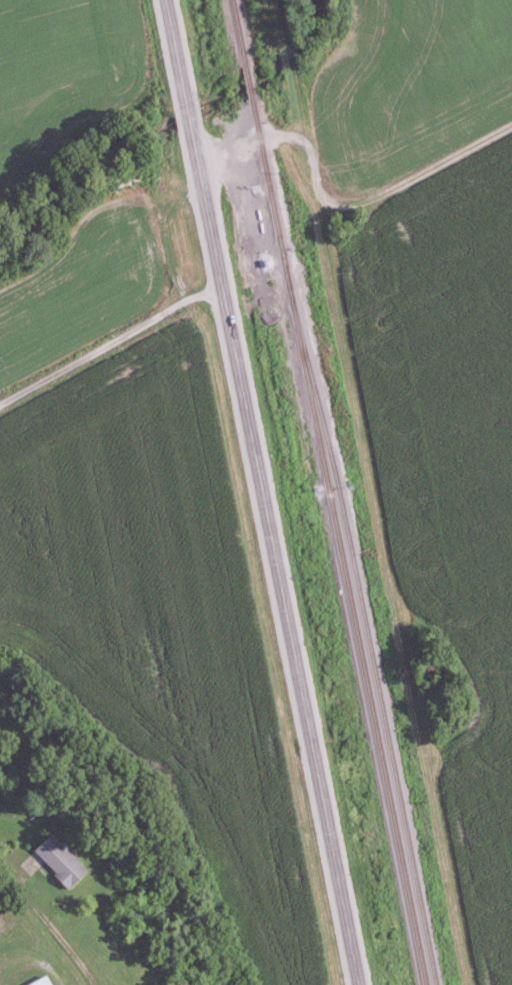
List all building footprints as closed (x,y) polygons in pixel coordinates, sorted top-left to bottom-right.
[(28,850),(63,887),(82,869),(46,832),(28,850)] [(43,974),(18,984),(48,984),(43,974)]
